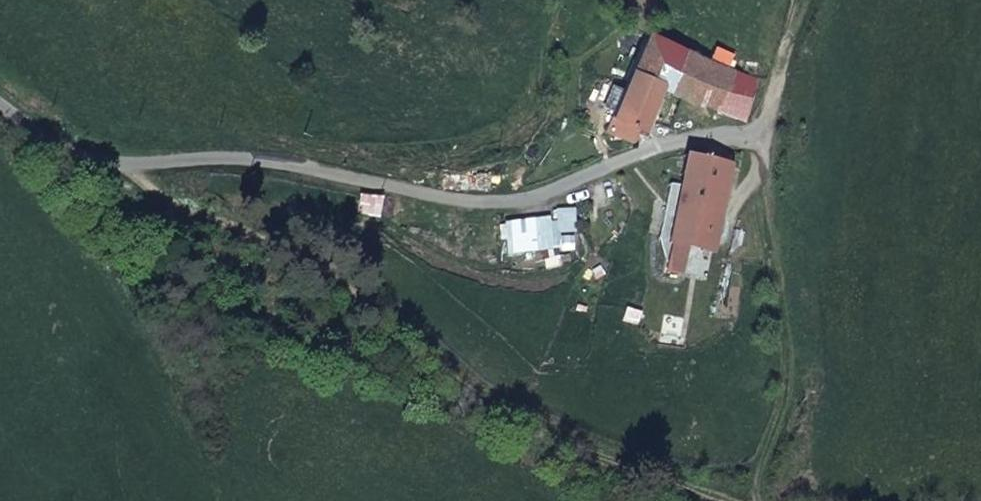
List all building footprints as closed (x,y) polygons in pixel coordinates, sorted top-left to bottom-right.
[(651,32),(611,120),(646,135),(665,90),(746,123),(758,79),(651,32)] [(687,157),(671,246),(716,254),(733,165),(687,157)]
